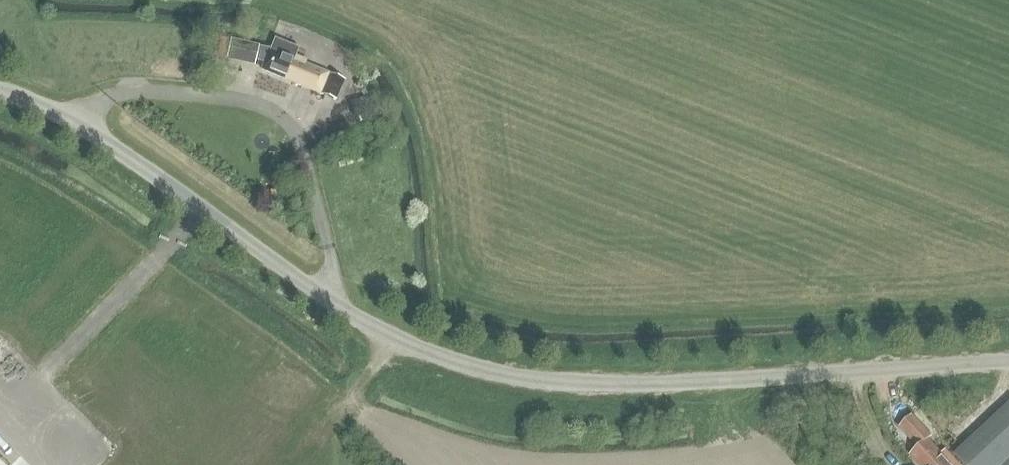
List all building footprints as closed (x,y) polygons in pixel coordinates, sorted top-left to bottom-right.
[(345,79),(329,72),(305,62),(306,59),(296,55),(299,47),(273,37),(269,48),(258,45),(230,38),(226,59),(254,65),(255,60),(262,62),(260,69),(336,101),(345,79)] [(374,109),(370,95),(347,102),(351,116),(374,109)] [(955,453),(965,464),(1008,464),(1008,403),(955,453)] [(961,464),(946,448),(940,453),(926,439),(930,436),(910,415),(898,427),(917,447),(909,455),(919,464),(960,464),(961,464)]
